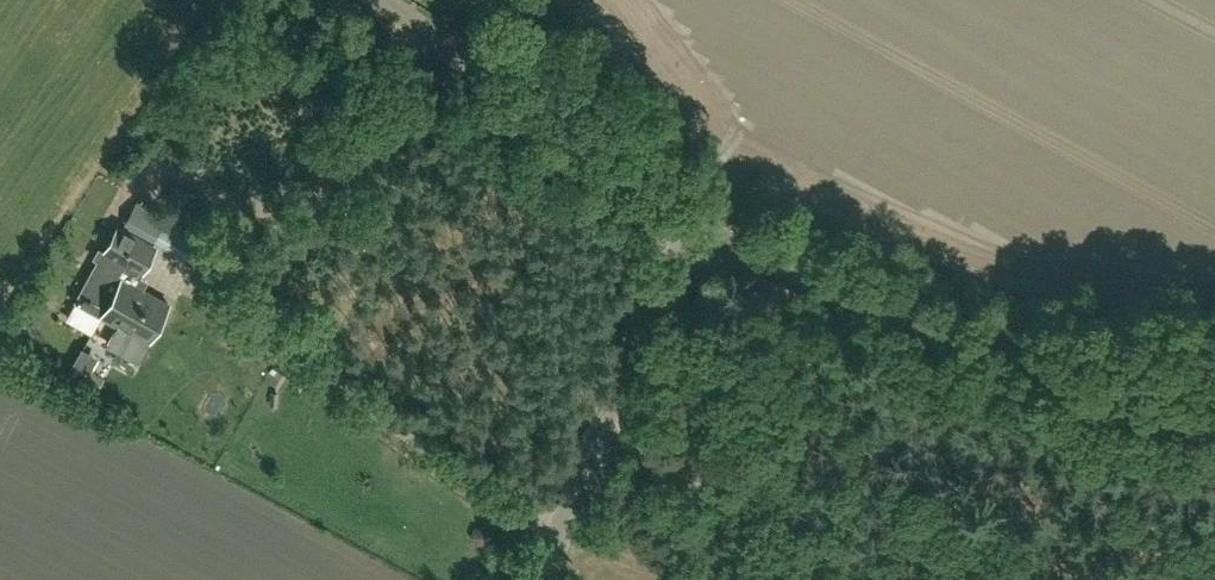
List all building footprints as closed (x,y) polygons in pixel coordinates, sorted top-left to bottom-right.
[(176,190),(165,208),(176,215),(187,197),(176,190)] [(155,229),(180,261),(198,247),(174,215),(155,229)] [(215,244),(226,248),(232,233),(222,229),(215,244)] [(137,361),(168,303),(122,277),(101,315),(121,326),(110,346),(137,361)]
